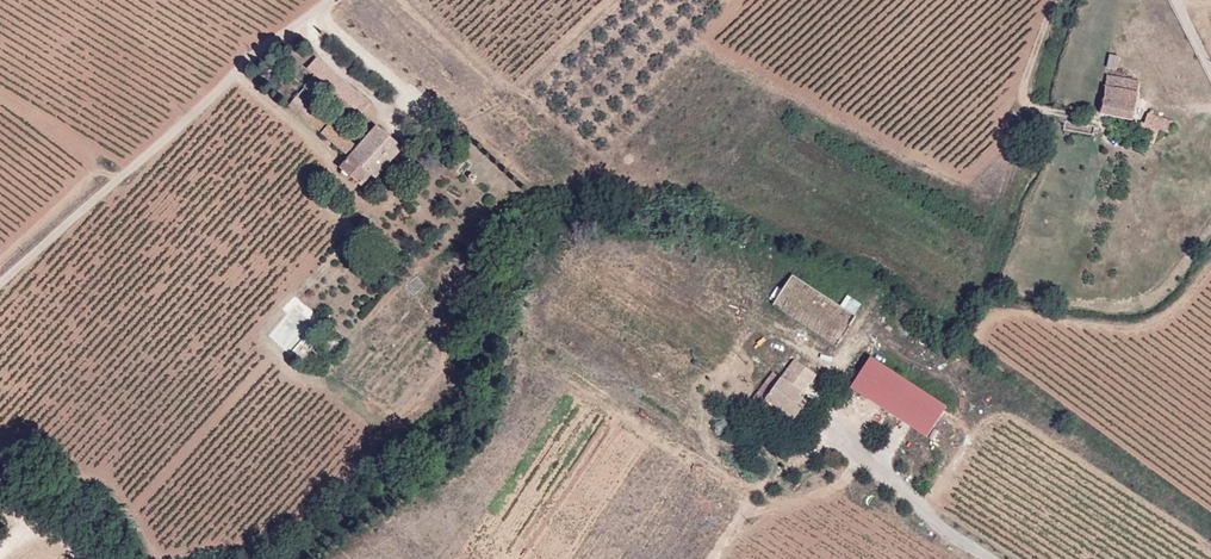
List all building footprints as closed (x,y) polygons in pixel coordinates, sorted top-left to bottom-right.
[(364,113),(373,103),(322,55),(312,66),(319,71),(325,77),(330,82),(364,113)] [(1113,70),(1116,58),(1107,57),(1105,69),(1113,70)] [(325,77),(319,71),(309,82),(315,88),(325,77)] [(1129,82),(1103,77),(1101,89),(1096,115),(1128,121),(1133,95),(1127,94),(1129,82)] [(360,118),(364,113),(330,82),(326,86),(360,118)] [(322,130),(331,121),(300,92),(290,101),(322,130)] [(1151,137),(1154,128),(1164,132),(1167,124),(1169,123),(1144,113),(1140,123),(1139,122),(1136,131),(1151,137)] [(359,146),(331,121),(322,130),(350,156),(338,168),(348,177),(351,175),(362,185),(372,174),(377,178),(404,149),(379,125),(359,146)] [(859,302),(845,292),(838,303),(789,272),(769,302),(832,344),(853,313),(852,312),(859,302)] [(868,354),(847,385),(924,435),(944,403),(868,354)] [(778,375),(769,368),(749,398),(760,406),(764,399),(767,401),(760,413),(767,417),(775,406),(790,418),(791,419),(805,401),(799,396),(812,378),(815,373),(792,357),(787,363),(778,375)] [(783,428),(790,418),(775,406),(767,417),(783,428)]
